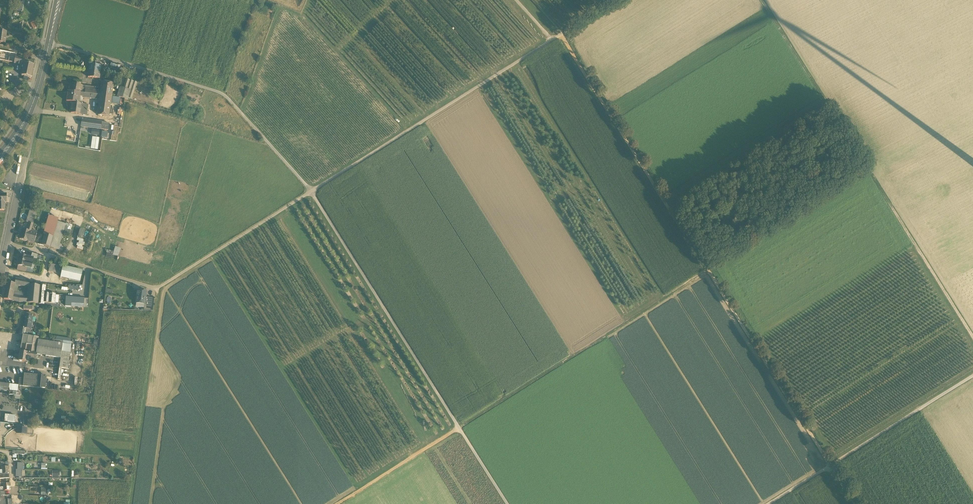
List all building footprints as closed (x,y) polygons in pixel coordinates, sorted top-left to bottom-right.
[(31,51),(32,51),(33,51),(34,45),(24,43),(24,44),(23,43),(23,45),(24,45),(32,47),(31,51)] [(24,64),(25,60),(25,58),(16,56),(16,54),(0,50),(0,60),(14,63),(14,64),(22,66),(24,65),(24,64)] [(23,80),(28,81),(29,78),(31,78),(33,66),(24,64),(24,65),(21,76),(24,77),(23,80)] [(90,64),(89,71),(100,72),(101,66),(90,64)] [(100,72),(89,71),(88,77),(99,79),(100,72)] [(126,79),(123,88),(130,91),(128,98),(132,99),(138,83),(126,79)] [(100,95),(111,97),(113,84),(111,83),(102,82),(101,91),(100,95)] [(70,84),(69,91),(81,93),(82,91),(82,86),(70,84)] [(120,98),(127,100),(128,98),(130,91),(123,88),(122,87),(119,97),(120,98)] [(67,102),(72,103),(79,104),(81,97),(81,94),(81,93),(69,91),(68,91),(66,102),(67,102)] [(111,97),(100,95),(100,100),(98,115),(109,117),(110,103),(111,97)] [(71,112),(80,114),(81,110),(82,104),(79,104),(72,103),(71,112)] [(81,127),(107,130),(108,124),(82,120),(81,126),(81,127)] [(110,138),(116,140),(119,130),(119,128),(113,126),(110,138)] [(93,137),(91,149),(98,150),(99,138),(93,137)] [(29,223),(33,224),(36,213),(30,211),(26,222),(29,223)] [(43,235),(44,235),(45,235),(53,237),(49,247),(62,251),(63,247),(61,246),(61,245),(59,245),(62,233),(65,226),(65,224),(57,222),(58,219),(49,216),(43,235)] [(62,233),(69,235),(70,230),(72,230),(73,228),(65,226),(62,233)] [(28,241),(30,231),(27,230),(22,229),(19,239),(28,241)] [(37,232),(31,230),(30,231),(28,241),(34,243),(37,232)] [(44,235),(43,242),(42,245),(49,247),(53,237),(45,235),(44,235)] [(27,267),(31,268),(33,259),(33,258),(31,258),(19,256),(18,260),(17,260),(16,265),(18,266),(27,267)] [(48,272),(61,274),(63,267),(50,264),(48,272)] [(60,277),(80,282),(82,271),(63,267),(61,274),(60,277)] [(7,283),(6,290),(13,292),(14,284),(7,283)] [(29,287),(28,297),(27,303),(38,304),(40,286),(29,285),(29,287)] [(12,295),(13,292),(6,290),(4,299),(11,300),(12,295)] [(144,303),(145,303),(145,297),(146,292),(137,291),(136,302),(144,303)] [(55,295),(44,294),(43,302),(54,303),(55,295)] [(144,306),(151,307),(152,298),(145,297),(145,303),(144,303),(144,306)] [(24,316),(23,328),(31,330),(33,317),(32,317),(25,316),(24,316)] [(30,332),(31,330),(23,328),(19,328),(18,335),(23,335),(32,337),(33,332),(30,332)] [(20,352),(36,354),(39,338),(32,337),(23,335),(20,352)] [(36,355),(61,358),(61,352),(63,341),(56,340),(39,337),(39,338),(36,354),(36,355)] [(71,342),(63,341),(61,352),(70,353),(71,342)] [(18,361),(26,363),(26,362),(27,357),(30,358),(35,358),(36,355),(36,354),(20,352),(18,361)] [(70,353),(61,352),(61,358),(59,368),(68,369),(70,353)] [(26,375),(25,380),(41,382),(41,388),(48,389),(49,378),(26,375)] [(19,385),(41,388),(41,382),(25,380),(20,379),(19,385)] [(0,389),(1,389),(2,390),(3,390),(7,391),(7,390),(8,388),(9,388),(10,391),(17,392),(18,385),(9,384),(0,383),(0,389)]
